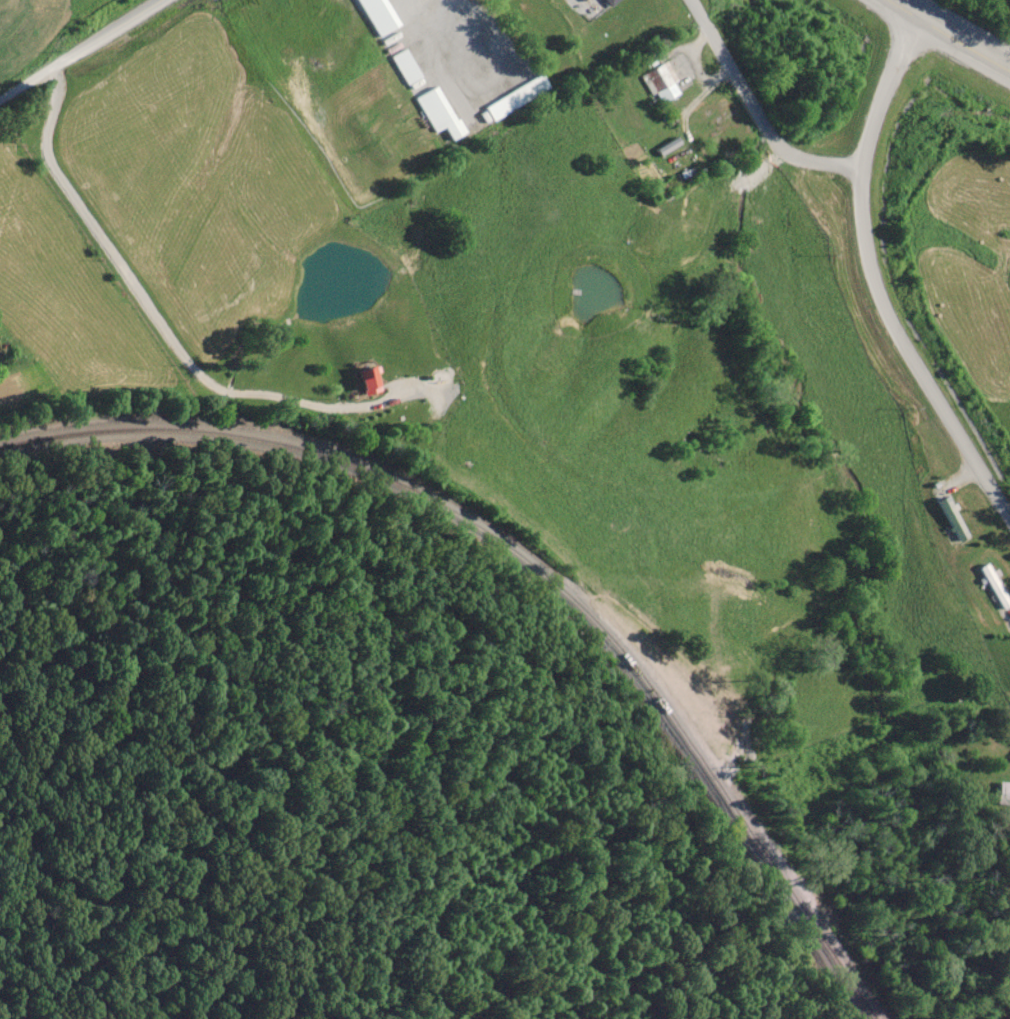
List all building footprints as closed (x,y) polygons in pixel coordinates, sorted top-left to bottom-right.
[(389,58),(405,87),(422,77),(406,48),(389,58)] [(658,105),(683,91),(666,61),(642,74),(658,105)] [(483,104),(491,119),(550,89),(543,74),(483,104)] [(415,98),(434,133),(444,127),(451,141),(465,133),(438,85),(415,98)] [(971,536),(951,494),(939,500),(960,542),(971,536)] [(1003,610),(1009,606),(1009,600),(987,563),(978,569),(1003,610)] [(1009,804),(1009,782),(998,782),(997,803),(1009,804)]
